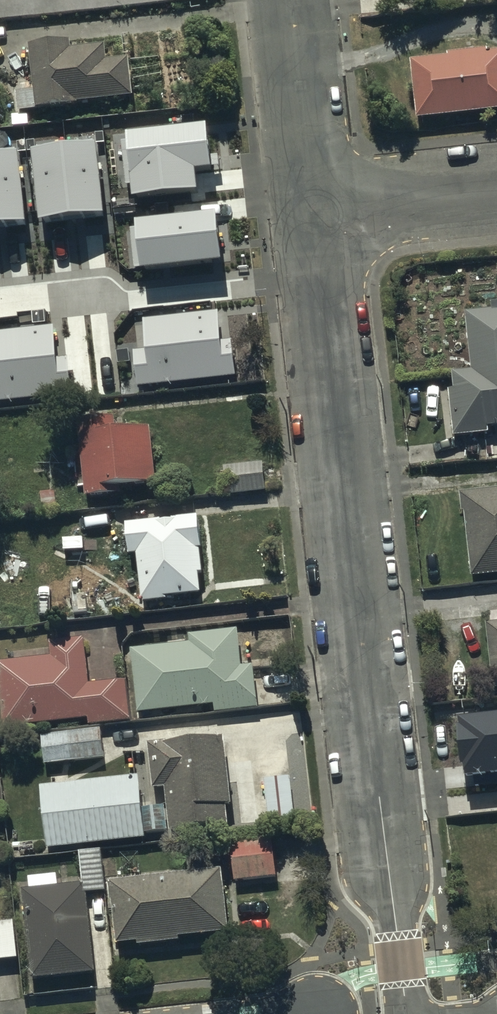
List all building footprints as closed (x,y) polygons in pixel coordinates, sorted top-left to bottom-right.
[(70,38),(30,42),(36,88),(17,90),(19,108),(136,95),(131,54),(111,56),(109,42),(71,46),(70,38)] [(410,63),(416,122),(496,113),(496,53),(410,63)] [(206,121),(125,131),(133,199),(198,191),(196,167),(212,165),(206,121)] [(95,139),(32,146),(41,222),(104,215),(95,139)] [(0,150),(0,227),(24,224),(15,149),(0,150)] [(214,211),(136,220),(142,271),(220,262),(214,211)] [(147,346),(132,348),(136,388),(238,375),(233,336),(220,338),(217,306),(143,315),(147,346)] [(462,311),(467,369),(449,371),(454,434),(485,432),(484,424),(496,422),(496,308),(462,311)] [(72,393),(67,354),(54,356),(50,324),(0,330),(0,402),(72,393)] [(116,413),(78,416),(85,495),(118,492),(117,485),(159,482),(154,422),(117,425),(116,413)] [(262,461),(224,465),(227,494),(265,491),(262,461)] [(457,491),(467,576),(496,572),(496,486),(457,491)] [(200,514),(125,521),(128,554),(138,553),(143,604),(171,601),(171,596),(202,593),(200,571),(206,570),(200,514)] [(486,624),(493,686),(496,686),(496,623),(486,624)] [(189,641),(130,648),(138,712),(217,702),(218,712),(262,706),(257,663),(245,665),(240,624),(188,630),(189,641)] [(0,663),(0,689),(4,726),(89,718),(89,725),(131,721),(127,680),(90,684),(85,638),(51,641),(52,657),(0,663)] [(457,715),(464,777),(474,776),(475,787),(496,784),(496,711),(457,715)] [(104,727),(42,734),(46,764),(107,758),(104,727)] [(228,732),(148,740),(153,787),(168,786),(173,831),(229,826),(227,803),(234,802),(228,732)] [(141,773),(40,783),(47,847),(148,836),(146,832),(144,806),(141,773)] [(293,775),(265,778),(269,820),(297,817),(293,775)] [(165,804),(144,806),(146,832),(168,830),(165,804)] [(274,831),(230,836),(235,880),(279,875),(274,831)] [(81,851),(85,880),(86,891),(107,889),(102,848),(81,851)] [(223,866),(110,879),(117,941),(139,939),(140,945),(182,940),(181,934),(231,928),(223,866)] [(85,880),(23,886),(33,977),(94,970),(86,891),(85,880)] [(17,958),(13,922),(0,923),(0,960),(17,958)]
